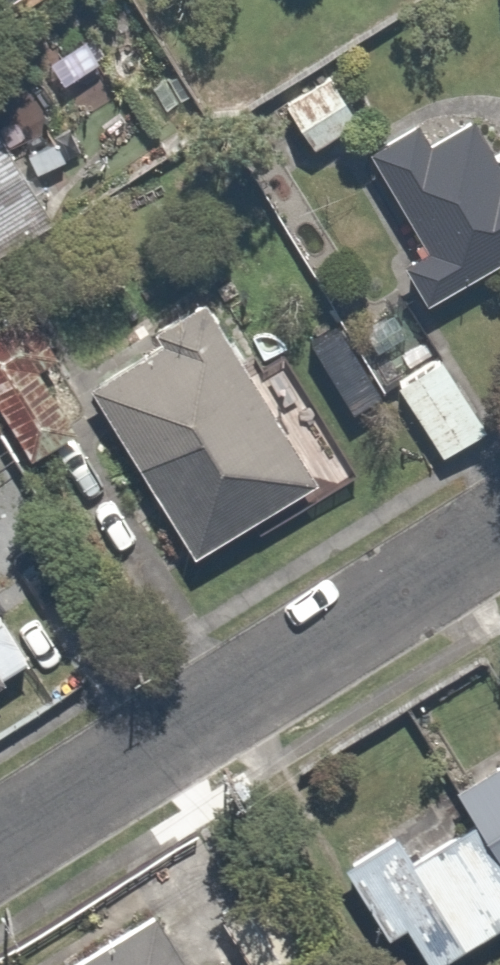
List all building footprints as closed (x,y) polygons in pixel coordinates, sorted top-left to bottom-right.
[(318,64),(270,99),(303,145),(352,109),(318,64)] [(358,150),(412,238),(383,256),(414,305),(499,252),(499,154),(495,157),(468,114),(425,140),(411,117),(358,150)] [(49,212),(0,133),(0,242),(49,212)] [(158,336),(82,383),(184,547),(317,465),(206,286),(149,322),(158,336)] [(437,352),(389,383),(437,455),(484,424),(437,352)] [(28,656),(0,612),(0,673),(28,656)] [(452,808),(499,869),(499,771),(452,808)] [(336,875),(388,950),(400,942),(415,964),(457,964),(499,936),(499,875),(472,835),(416,873),(391,838),(336,875)] [(144,921),(68,964),(170,964),(144,921)]
